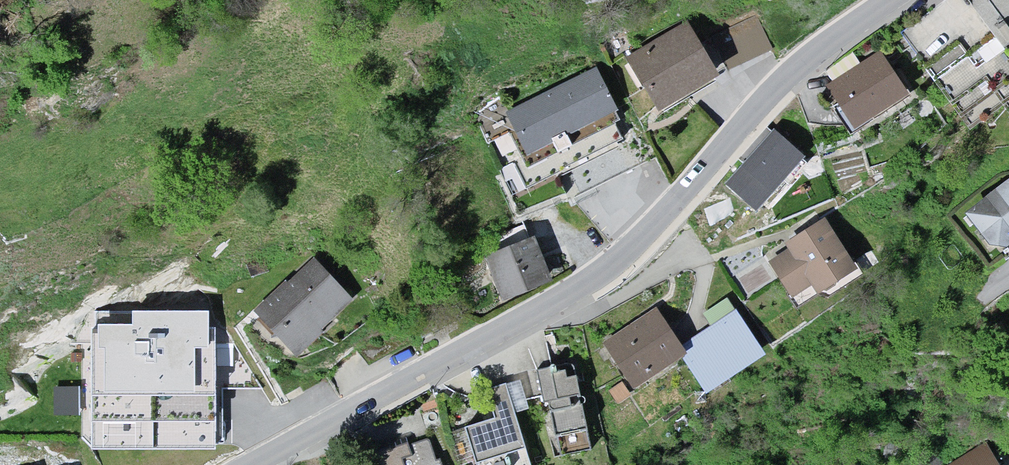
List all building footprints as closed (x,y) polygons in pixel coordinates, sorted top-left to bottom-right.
[(897,31),(970,128),(1008,99),(1008,0),(943,0),(897,31)] [(733,69),(776,49),(761,18),(718,38),(733,69)] [(725,84),(692,24),(634,56),(667,116),(725,84)] [(913,93),(884,47),(831,80),(860,126),(913,93)] [(602,61),(511,103),(537,157),(627,115),(602,61)] [(776,129),(727,188),(753,210),(805,155),(776,129)] [(965,212),(1000,259),(1008,253),(1008,179),(965,212)] [(868,271),(828,215),(796,237),(799,252),(781,265),(801,293),(824,277),(836,294),(868,271)] [(541,233),(487,254),(505,301),(560,280),(541,233)] [(365,300),(322,254),(262,311),(305,356),(365,300)] [(771,355),(733,299),(688,330),(666,298),(606,338),(640,387),(692,351),(719,391),(771,355)] [(583,356),(540,366),(562,453),(605,442),(583,356)] [(182,372),(125,394),(149,455),(206,434),(182,372)] [(512,381),(503,384),(503,412),(466,425),(480,464),(542,464),(512,381)] [(439,432),(380,451),(385,464),(450,464),(439,432)] [(992,437),(946,464),(1008,464),(992,437)]
